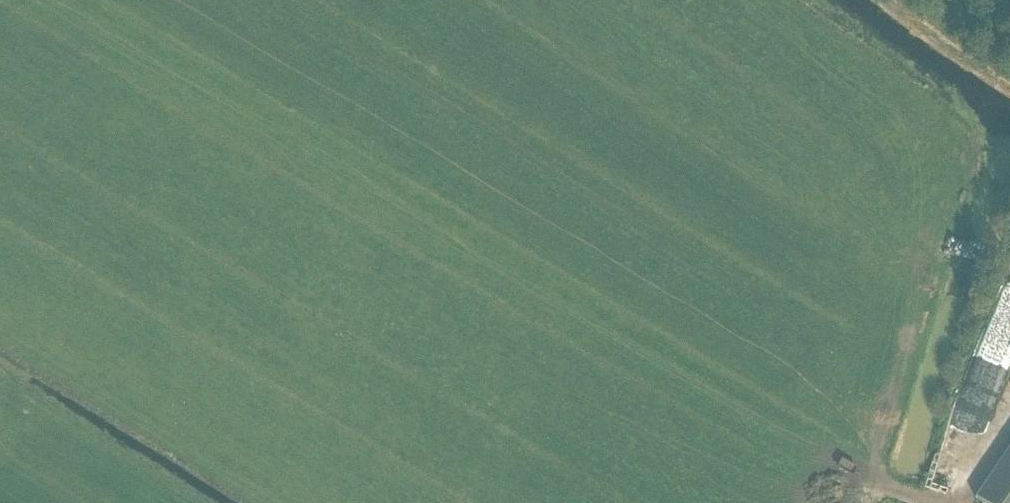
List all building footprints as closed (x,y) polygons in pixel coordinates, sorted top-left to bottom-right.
[(977,500),(981,502),(1009,502),(1009,452),(977,500)]
